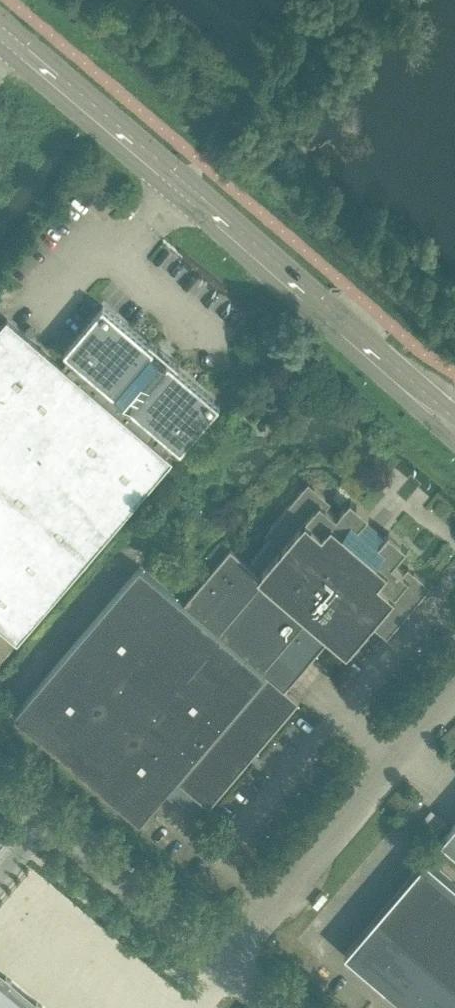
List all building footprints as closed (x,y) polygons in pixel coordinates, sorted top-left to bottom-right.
[(173,459),(168,455),(176,445),(181,450),(220,405),(169,361),(166,364),(152,351),(154,348),(103,305),(64,350),(70,355),(62,365),(7,318),(0,326),(0,626),(18,641),(173,459)] [(285,688),(331,636),(347,650),(371,623),(387,637),(431,585),(408,566),(403,571),(394,562),(408,546),(389,530),(386,534),(366,517),(369,513),(351,498),(337,514),(327,506),(332,500),(308,481),(264,532),(270,537),(248,563),(231,548),(184,602),(140,565),(14,713),(140,820),(176,778),(209,806),(299,700),(285,688)] [(441,839),(454,851),(454,823),(453,825),(441,839)] [(426,857),(345,952),(411,1007),(454,1007),(454,881),(426,857)] [(0,969),(0,1007),(47,1007),(0,969)]
